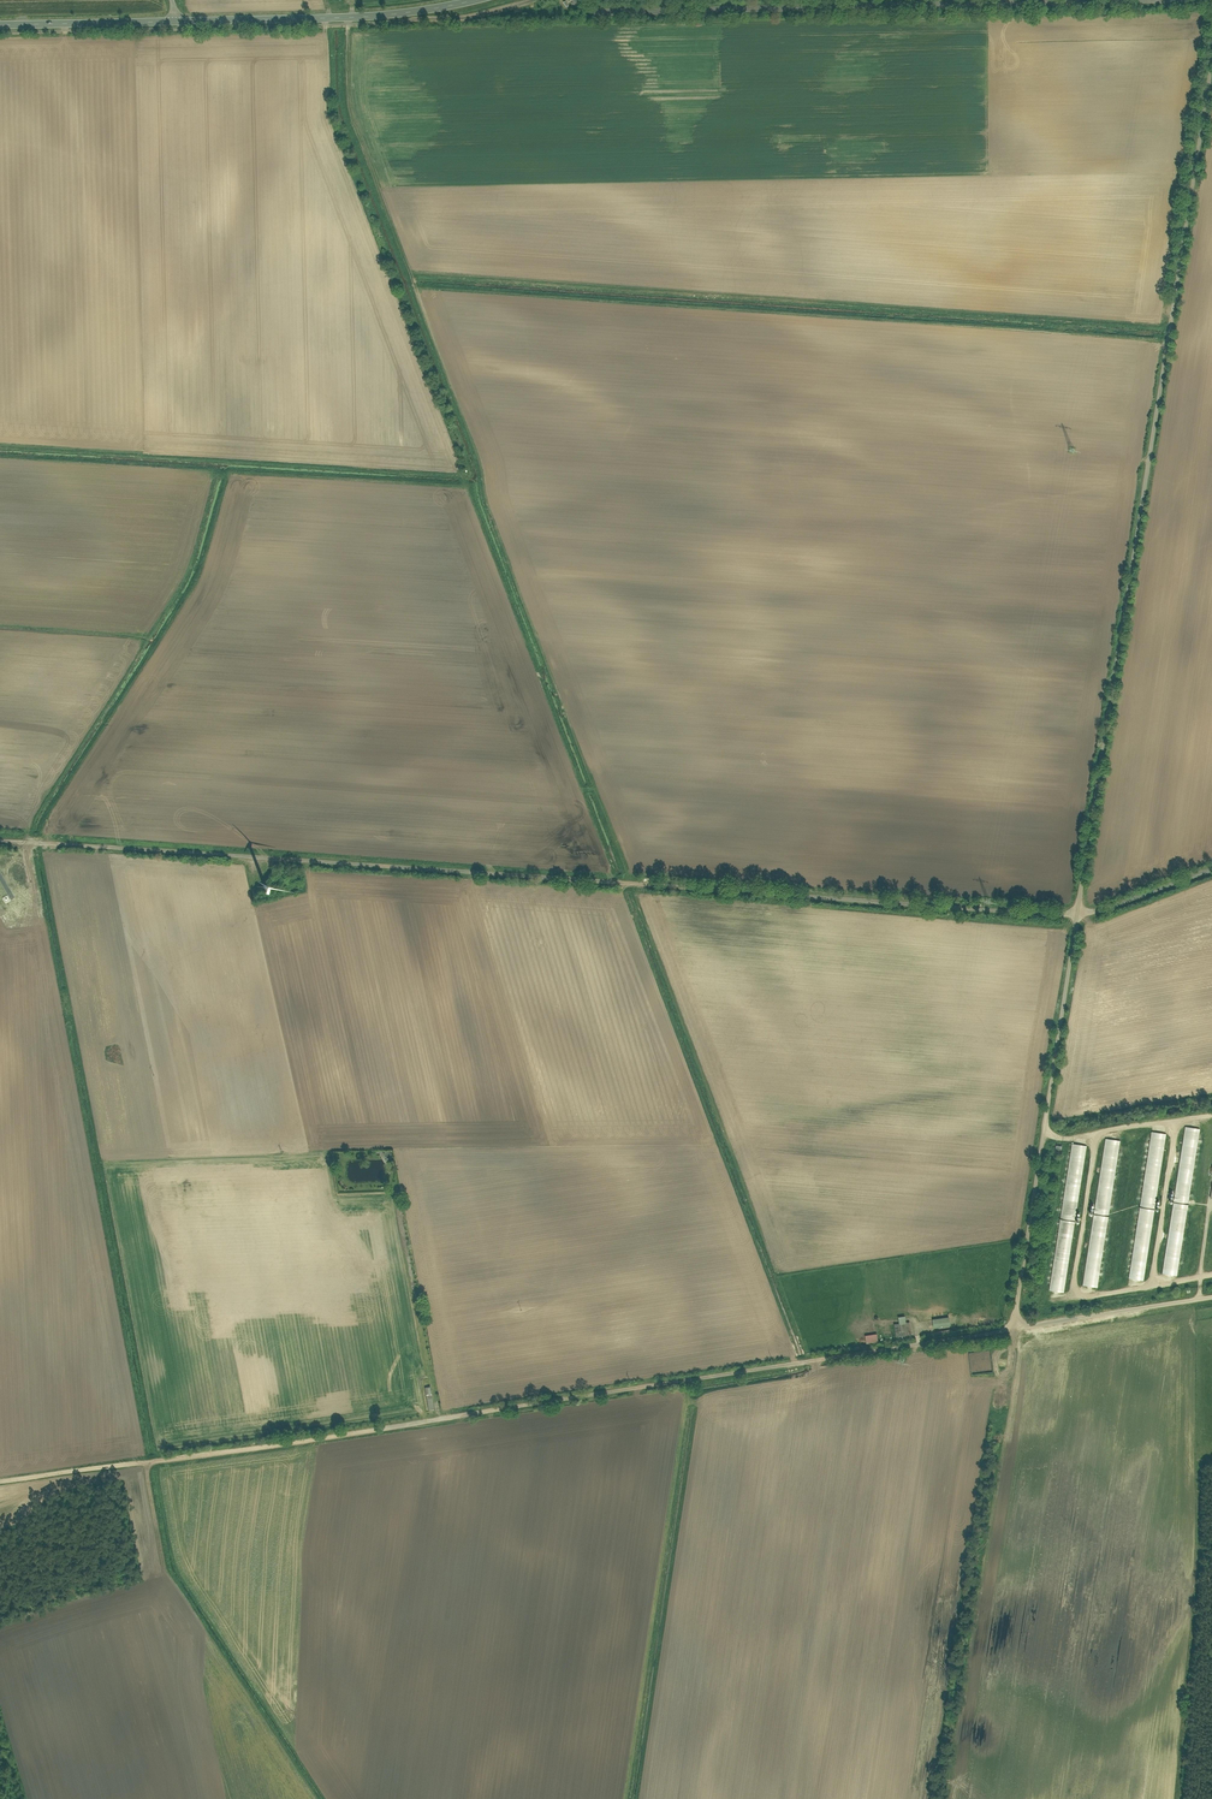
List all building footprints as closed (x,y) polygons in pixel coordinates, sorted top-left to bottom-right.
[(1200,1129),(1185,1126),(1162,1274),(1177,1276),(1200,1129)] [(1166,1134),(1152,1132),(1129,1279),(1144,1281),(1166,1134)] [(1121,1141),(1106,1139),(1083,1286),(1098,1288),(1121,1141)] [(1086,1146),(1072,1144),(1049,1291),(1064,1293),(1086,1146)] [(904,1316),(897,1317),(898,1323),(893,1324),(895,1337),(912,1334),(910,1322),(905,1322),(904,1316)] [(932,1318),(932,1328),(950,1326),(949,1317),(932,1318)] [(877,1334),(865,1335),(865,1343),(878,1342),(877,1334)] [(429,1386),(424,1387),(428,1410),(433,1409),(429,1386)]
